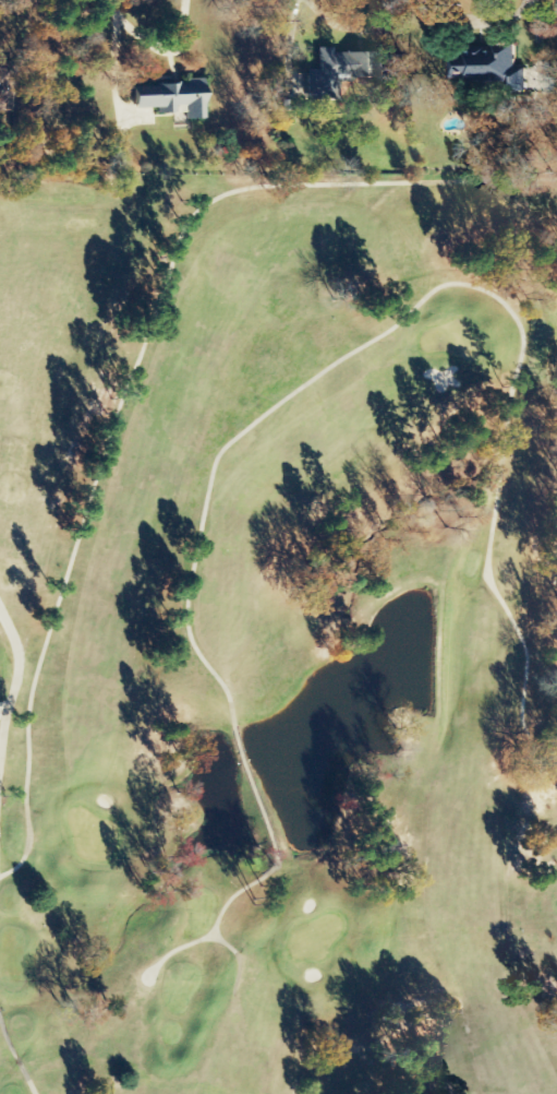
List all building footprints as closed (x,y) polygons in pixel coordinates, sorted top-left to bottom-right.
[(525,92),(525,68),(515,68),(516,47),(471,47),(471,55),(450,54),(449,82),(505,83),(505,92),(525,92)] [(332,53),(332,48),(317,48),(317,70),(307,70),(307,97),(335,97),(335,77),(378,77),(378,53),(332,53)] [(131,109),(156,108),(157,115),(176,114),(176,107),(185,107),(185,121),(204,120),(202,83),(131,86),(131,109)]
